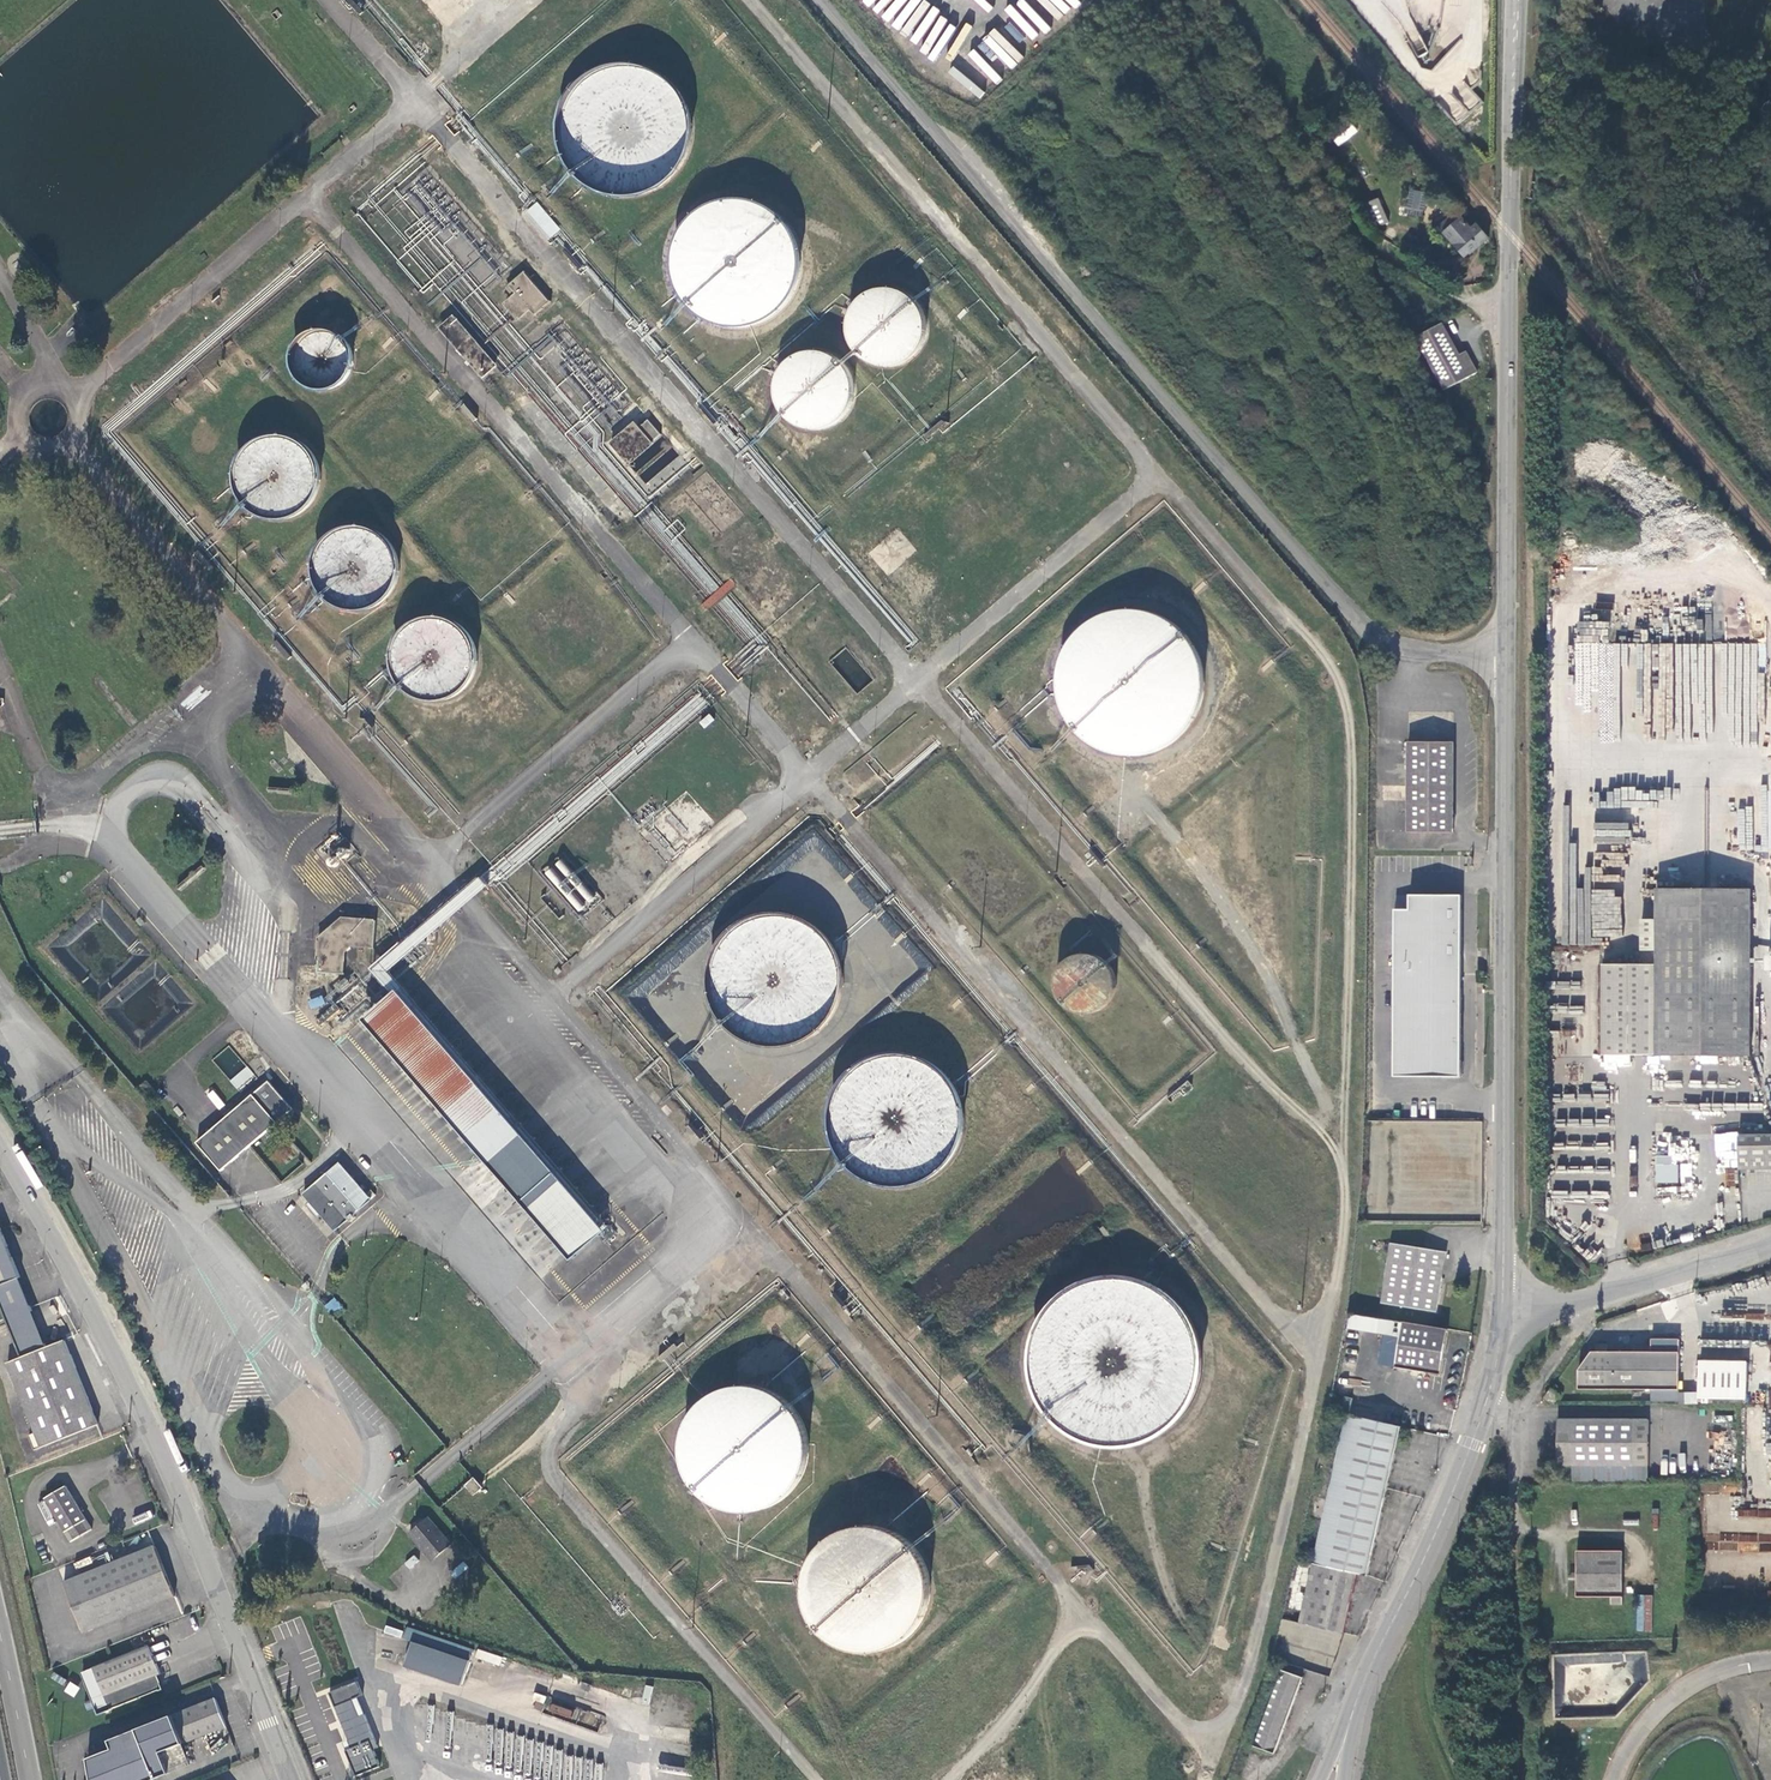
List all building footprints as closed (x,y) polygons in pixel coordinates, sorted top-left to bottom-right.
[(686,102),(678,89),(667,77),(654,69),(639,64),(624,63),(608,65),(594,70),(581,79),(570,90),(562,103),(558,118),(557,134),(559,149),(565,163),(574,176),(586,187),(600,194),(616,198),(632,198),(647,194),(662,187),(674,177),(683,164),(690,149),(692,134),(691,118),(686,102)] [(1338,145),(1357,132),(1353,125),(1334,138),(1338,145)] [(1412,163),(1419,171),(1423,167),(1416,160),(1412,163)] [(691,201),(682,200),(664,238),(663,247),(661,251),(661,260),(667,279),(668,247),(687,208),(726,195),(746,196),(762,204),(757,189),(737,180),(694,194),(691,201)] [(1419,212),(1425,192),(1410,188),(1404,207),(1419,212)] [(1390,218),(1379,195),(1367,201),(1377,224),(1390,218)] [(796,238),(788,225),(776,213),(762,205),(747,201),(730,200),(714,204),(700,211),(688,222),(678,235),(672,250),(670,266),(672,282),(678,298),(687,311),(699,321),(713,328),(728,332),(744,332),(759,328),(773,321),(785,311),(794,298),(800,284),(803,268),(801,253),(796,238)] [(550,238),(561,228),(535,201),(525,211),(550,238)] [(1474,224),(1469,219),(1464,213),(1461,215),(1455,208),(1443,218),(1449,225),(1446,228),(1466,253),(1471,249),(1472,250),(1490,235),(1478,220),(1474,224)] [(548,304),(525,274),(509,286),(515,294),(503,303),(517,321),(530,311),(533,316),(548,304)] [(924,312),(917,302),(908,294),(897,290),(885,289),(873,292),(863,299),(856,308),(851,319),(851,331),(854,343),(860,353),(869,360),(880,365),(892,366),(904,363),(914,356),(922,347),(926,336),(927,324),(924,312)] [(496,366),(455,318),(441,330),(482,378),(496,366)] [(1447,386),(1480,368),(1469,347),(1461,352),(1444,320),(1419,334),(1447,386)] [(350,349),(345,341),(337,335),(329,331),(319,330),(309,332),(301,337),(295,345),(291,354),(290,363),(292,373),(297,381),(305,388),(314,391),(323,392),(333,390),(341,385),(348,378),(351,369),(352,359),(350,349)] [(850,374),(843,364),(834,356),(822,352),(810,351),(798,355),(788,361),(780,371),(775,383),(775,395),(778,407),(784,417),(793,425),(804,429),(815,430),(826,428),(836,424),(844,416),(850,406),(853,395),(853,384),(850,374)] [(654,445),(652,442),(649,445),(637,430),(640,428),(635,421),(609,442),(627,466),(654,445)] [(660,435),(648,421),(640,428),(637,430),(649,445),(652,442),(660,435)] [(315,462),(309,452),(300,444),(290,438),(278,436),(266,438),(255,443),(245,451),(239,461),(235,472),(235,484),(239,496),(245,506),(254,514),(265,519),(276,520),(288,519),(299,514),(308,506),(314,496),(318,485),(318,473),(315,462)] [(711,493),(710,490),(707,488),(704,488),(702,490),(702,493),(703,496),(706,497),(709,496),(711,493)] [(720,506),(719,503),(716,502),(714,503),(712,505),(713,508),(716,510),(719,509),(720,506)] [(395,554),(389,544),(380,535),(368,530),(356,528),(344,529),(332,534),(323,542),(316,552),(312,564),(312,577),(316,589),(323,599),(332,607),(343,612),(355,613),(367,612),(378,607),(387,599),(393,589),(397,578),(398,566),(395,554)] [(1196,647),(1187,633),(1175,622),(1160,614),(1145,610),(1128,609),(1112,611),(1097,617),(1084,626),(1072,638),(1064,652),(1059,668),(1058,684),(1060,700),(1066,716),(1074,729),(1086,741),(1101,749),(1117,754),(1133,755),(1150,753),(1165,747),(1179,738),(1190,726),(1199,711),(1203,695),(1205,679),(1202,662),(1196,647)] [(472,641),(465,632),(456,624),(444,619),(433,618),(421,620),(410,625),(401,633),(395,644),(392,655),(392,667),(396,679),(402,689),(412,697),(423,702),(435,703),(447,702),(458,696),(467,688),(474,677),(477,665),(476,653),(472,641)] [(1619,741),(1620,645),(1608,644),(1609,621),(1575,621),(1574,709),(1597,709),(1597,741),(1619,741)] [(846,647),(829,662),(857,695),(874,680),(846,647)] [(1454,831),(1456,741),(1409,742),(1408,831),(1454,831)] [(598,898),(560,858),(543,874),(581,914),(598,898)] [(1750,889),(1656,889),(1656,920),(1641,920),(1641,950),(1656,950),(1656,965),(1602,965),(1601,1055),(1749,1056),(1750,889)] [(1621,936),(1622,894),(1592,893),(1591,935),(1621,936)] [(1461,1078),(1462,895),(1409,894),(1409,907),(1394,907),(1394,1024),(1394,1078),(1461,1078)] [(837,952),(829,939),(817,928),(804,919),(789,915),(774,913),(758,915),(744,921),(731,929),(720,941),(712,954),(708,969),(707,985),(709,1000),(715,1015),(724,1027),(736,1038),(751,1045),(767,1049),(783,1049),(799,1046),(813,1038),(825,1028),(835,1015),(841,1000),(843,984),(842,968),(837,952)] [(374,949),(377,920),(343,917),(319,939),(316,973),(344,974),(346,952),(355,945),(374,949)] [(1111,972),(1107,964),(1098,957),(1089,954),(1078,954),(1068,958),(1060,965),(1055,974),(1054,984),(1056,994),(1061,1003),(1068,1009),(1077,1013),(1086,1014),(1095,1012),(1102,1007),(1109,1000),(1113,991),(1114,981),(1111,972)] [(606,1230),(399,991),(365,1020),(572,1259),(606,1230)] [(311,1010),(325,1005),(322,995),(307,1000),(311,1010)] [(957,1090),(947,1077),(935,1066),(920,1058),(904,1054),(888,1055),(872,1059),(857,1067),(845,1078),(836,1092),(831,1107),(829,1123),(832,1140),(838,1155),(848,1168),(860,1179),(875,1186),(891,1190),(907,1189),(923,1185),(937,1177),(949,1166),(958,1153),(963,1137),(965,1121),(963,1105),(957,1090)] [(247,1066),(230,1080),(238,1090),(255,1076),(247,1066)] [(293,1110),(269,1082),(199,1143),(223,1171),(293,1110)] [(213,1090),(207,1095),(218,1109),(224,1105),(213,1090)] [(658,1101),(652,1093),(647,1097),(654,1105),(658,1101)] [(671,1116),(664,1108),(660,1112),(666,1119),(671,1116)] [(1481,1224),(1483,1122),(1367,1119),(1362,1222),(1481,1224)] [(1770,1170),(1770,1136),(1738,1136),(1738,1170),(1770,1170)] [(372,1199),(340,1163),(303,1195),(334,1231),(372,1199)] [(1655,1183),(1677,1184),(1677,1166),(1655,1166),(1655,1183)] [(20,1361),(45,1351),(27,1307),(32,1306),(22,1279),(19,1281),(0,1235),(0,1311),(20,1361)] [(1437,1312),(1447,1253),(1393,1244),(1382,1303),(1437,1312)] [(1190,1323),(1181,1308),(1168,1296),(1153,1286),(1137,1280),(1120,1277),(1102,1278),(1085,1282),(1069,1290),(1055,1302),(1044,1315),(1036,1331),(1032,1348),(1031,1366),(1034,1383),(1040,1400),(1050,1414),(1063,1427),(1077,1436),(1094,1442),(1111,1444),(1128,1443),(1145,1439),(1161,1431),(1174,1420),(1185,1406),(1193,1391),(1198,1374),(1199,1357),(1196,1340),(1190,1323)] [(329,1313),(341,1308),(336,1298),(325,1303),(329,1313)] [(1439,1376),(1448,1331),(1402,1322),(1393,1368),(1439,1376)] [(1649,1390),(1677,1390),(1677,1340),(1649,1339),(1649,1353),(1590,1353),(1576,1372),(1576,1390),(1649,1390)] [(1740,1341),(1723,1341),(1723,1359),(1740,1360),(1740,1341)] [(33,1454),(97,1429),(63,1344),(45,1351),(20,1361),(6,1366),(33,1436),(28,1439),(33,1454)] [(802,1424),(795,1411),(784,1401),(770,1393),(756,1389),(740,1388),(725,1391),(712,1398),(700,1408),(691,1420),(685,1435),(683,1450),(685,1465),(690,1480),(698,1492),(710,1502),(723,1509),(737,1512),(752,1513),(767,1509),(780,1503),(791,1493),(800,1481),(806,1468),(808,1453),(807,1438),(802,1424)] [(1550,1389),(1543,1398),(1552,1405),(1559,1396),(1550,1389)] [(1677,1390),(1649,1390),(1649,1401),(1677,1401),(1677,1405),(1696,1405),(1696,1393),(1677,1393),(1677,1390)] [(1343,1397),(1339,1414),(1346,1416),(1350,1398),(1343,1397)] [(1346,1416),(1332,1476),(1385,1488),(1399,1428),(1346,1416)] [(1648,1420),(1631,1420),(1557,1420),(1558,1465),(1572,1465),(1572,1481),(1644,1481),(1644,1465),(1648,1465),(1648,1420)] [(1332,1476),(1326,1505),(1379,1518),(1385,1488),(1332,1476)] [(482,1487),(474,1478),(465,1486),(473,1495),(482,1487)] [(89,1535),(63,1492),(42,1504),(69,1547),(89,1535)] [(1365,1577),(1379,1518),(1326,1505),(1312,1565),(1359,1576),(1365,1577)] [(449,1547),(426,1521),(408,1536),(431,1563),(449,1547)] [(925,1562),(916,1549),(905,1538),(891,1530),(875,1526),(859,1526),(844,1529),(830,1536),(818,1547),(808,1560),(803,1575),(801,1590),(803,1606),(809,1621),(818,1634),(830,1644),(843,1651),(858,1655),(874,1655),(889,1651),(903,1644),(914,1634),(923,1621),(929,1607),(931,1592),(930,1576),(925,1562)] [(82,1636),(172,1601),(152,1551),(63,1586),(82,1636)] [(1623,1596),(1624,1551),(1577,1551),(1578,1597),(1610,1597),(1610,1605),(1623,1605),(1623,1596)] [(1076,1578),(1092,1571),(1088,1561),(1072,1568),(1076,1578)] [(1312,1565),(1299,1625),(1342,1635),(1344,1635),(1359,1576),(1312,1565)] [(1650,1631),(1653,1596),(1637,1594),(1635,1630),(1650,1631)] [(299,1625),(304,1638),(324,1633),(317,1617),(299,1625)] [(1337,1658),(1342,1635),(1299,1625),(1292,1623),(1287,1647),(1337,1658)] [(400,1638),(402,1631),(385,1625),(383,1632),(400,1638)] [(471,1649),(406,1629),(402,1640),(411,1643),(403,1668),(460,1687),(471,1649)] [(327,1695),(328,1695),(346,1687),(324,1633),(304,1638),(327,1695)] [(155,1695),(161,1693),(155,1678),(158,1677),(147,1650),(80,1677),(93,1711),(91,1712),(94,1720),(154,1694),(155,1695)] [(1275,1754),(1304,1678),(1282,1671),(1252,1747),(1275,1754)] [(75,1697),(79,1686),(69,1682),(64,1692),(75,1697)] [(356,1683),(346,1687),(328,1695),(335,1710),(362,1698),(356,1683)] [(182,1746),(223,1730),(212,1701),(105,1744),(108,1752),(82,1763),(89,1779),(156,1779),(148,1760),(182,1746)] [(593,1719),(591,1716),(587,1716),(584,1718),(583,1722),(584,1725),(587,1727),(591,1727),(593,1725),(594,1722),(593,1719)] [(182,1746),(148,1760),(156,1779),(158,1779),(190,1767),(182,1746)]
